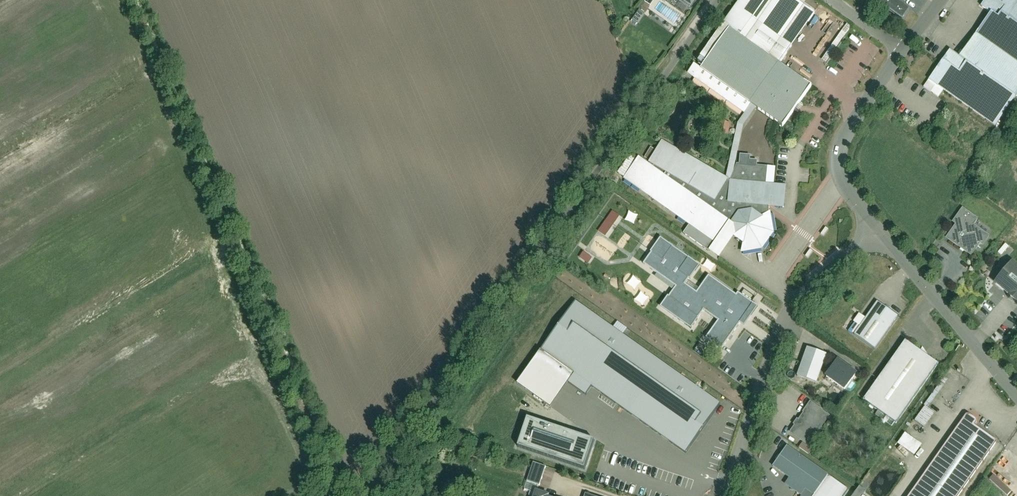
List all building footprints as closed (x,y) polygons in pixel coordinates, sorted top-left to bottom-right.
[(694,8),(700,0),(681,0),(694,8)] [(689,74),(745,112),(752,103),(782,124),(810,85),(781,64),(816,14),(795,0),(741,0),(689,74)] [(881,3),(907,20),(914,9),(900,0),(883,0),(881,3)] [(930,85),(937,90),(994,129),(1016,96),(1016,0),(986,0),(981,7),(991,14),(960,60),(951,54),(930,85)] [(727,179),(663,142),(651,163),(715,200),(727,179)] [(732,222),(640,160),(626,180),(718,243),(732,222)] [(790,186),(730,181),(728,202),(787,208),(790,186)] [(980,220),(963,208),(954,222),(958,225),(948,239),(973,256),(981,245),(984,247),(992,237),(976,226),(980,220)] [(740,234),(746,238),(745,253),(764,249),(776,230),(774,221),(771,211),(764,218),(761,215),(755,211),(747,211),(743,213),(737,217),(736,222),(737,229),(740,234)] [(675,287),(660,307),(692,329),(704,312),(718,321),(706,339),(722,350),(740,324),(744,327),(758,307),(738,293),(736,295),(709,276),(697,293),(686,286),(700,266),(661,238),(642,264),(675,287)] [(995,284),(1016,303),(1016,269),(1011,264),(995,284)] [(686,454),(721,404),(576,303),(519,384),(552,407),(568,384),(587,397),(592,389),(686,454)] [(895,316),(878,305),(858,336),(875,347),(895,316)] [(938,356),(909,336),(865,401),(895,421),(938,356)] [(808,348),(798,376),(816,382),(826,354),(808,348)] [(838,365),(827,382),(845,394),(857,377),(838,365)] [(831,416),(812,402),(790,433),(810,447),(831,416)] [(926,427),(936,413),(926,406),(916,420),(926,427)] [(964,417),(911,495),(955,495),(994,437),(964,417)] [(518,447),(584,469),(594,440),(528,419),(518,447)] [(907,433),(899,444),(916,455),(924,444),(907,433)] [(828,475),(789,447),(775,467),(786,475),(782,481),(804,495),(808,490),(814,495),(828,475)] [(545,468),(534,465),(528,483),(539,487),(545,468)] [(828,475),(814,495),(813,495),(844,495),(848,490),(828,475)] [(974,487),(969,483),(962,495),(969,495),(974,487)] [(865,495),(868,490),(859,485),(852,495),(867,495),(865,495)]
